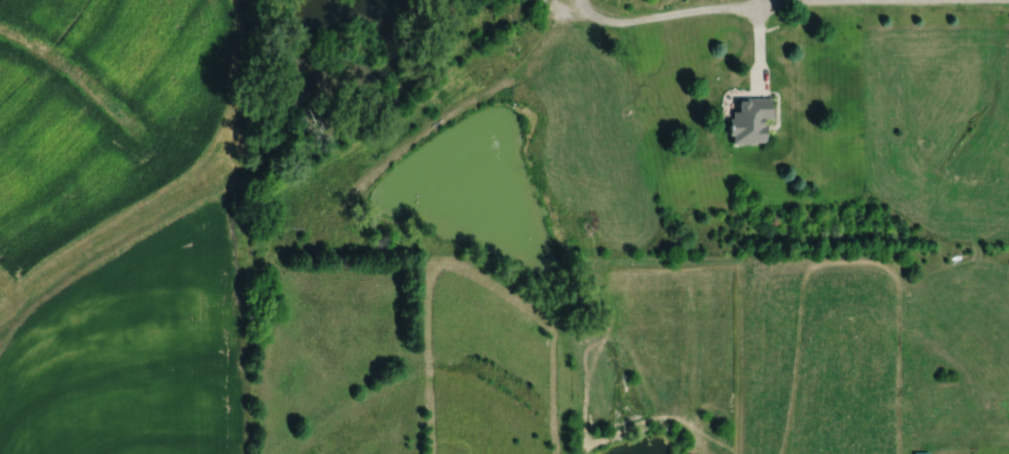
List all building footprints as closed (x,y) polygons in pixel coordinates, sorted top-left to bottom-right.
[(731,143),(765,143),(765,118),(771,118),(771,98),(738,99),(738,111),(731,111),(731,143)] [(950,418),(942,412),(932,425),(941,431),(950,418)]
